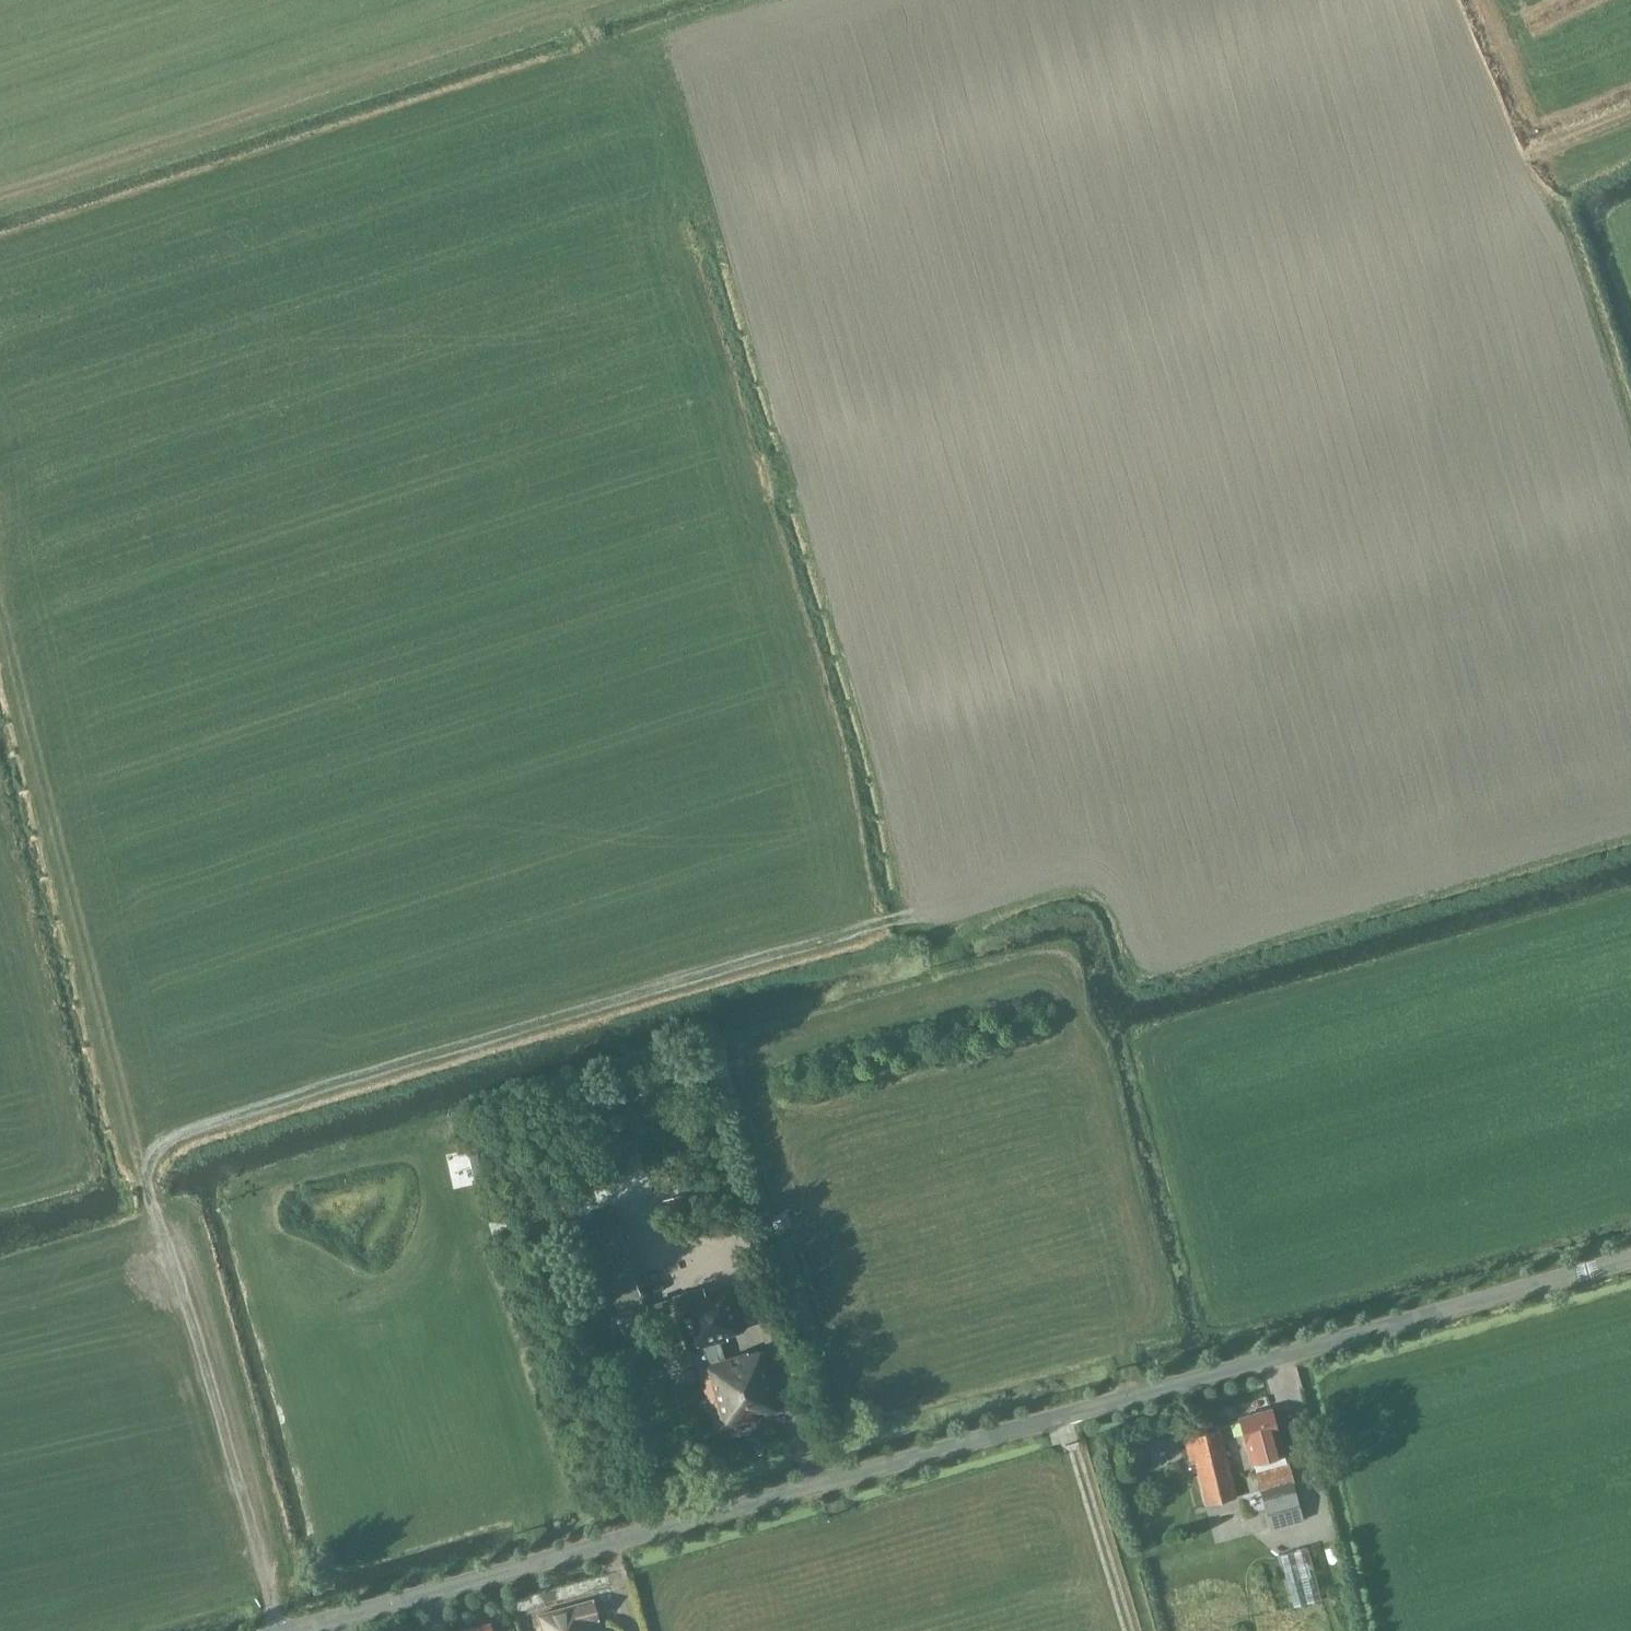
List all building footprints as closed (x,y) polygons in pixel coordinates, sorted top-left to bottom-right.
[(598,1308),(641,1293),(628,1255),(632,1253),(620,1220),(615,1222),(610,1207),(569,1221),(575,1236),(573,1237),(598,1308)] [(715,1431),(783,1411),(765,1350),(720,1362),(715,1345),(729,1340),(728,1336),(744,1331),(729,1284),(705,1291),(703,1286),(673,1296),(689,1352),(690,1352),(694,1369),(698,1369),(715,1431)] [(1271,1530),(1300,1521),(1305,1520),(1296,1490),(1295,1490),(1293,1483),(1296,1483),(1291,1461),(1288,1462),(1285,1453),(1301,1448),(1291,1414),(1287,1415),(1286,1413),(1275,1417),(1272,1408),(1237,1418),(1251,1464),(1253,1463),(1256,1472),(1255,1472),(1262,1499),(1271,1530)] [(1205,1505),(1237,1497),(1221,1429),(1188,1437),(1205,1505)] [(1306,1545),(1279,1553),(1293,1605),(1321,1597),(1306,1545)] [(543,1630),(590,1630),(588,1623),(600,1620),(594,1599),(539,1615),(543,1630)] [(492,1621),(455,1630),(495,1630),(492,1621)]
